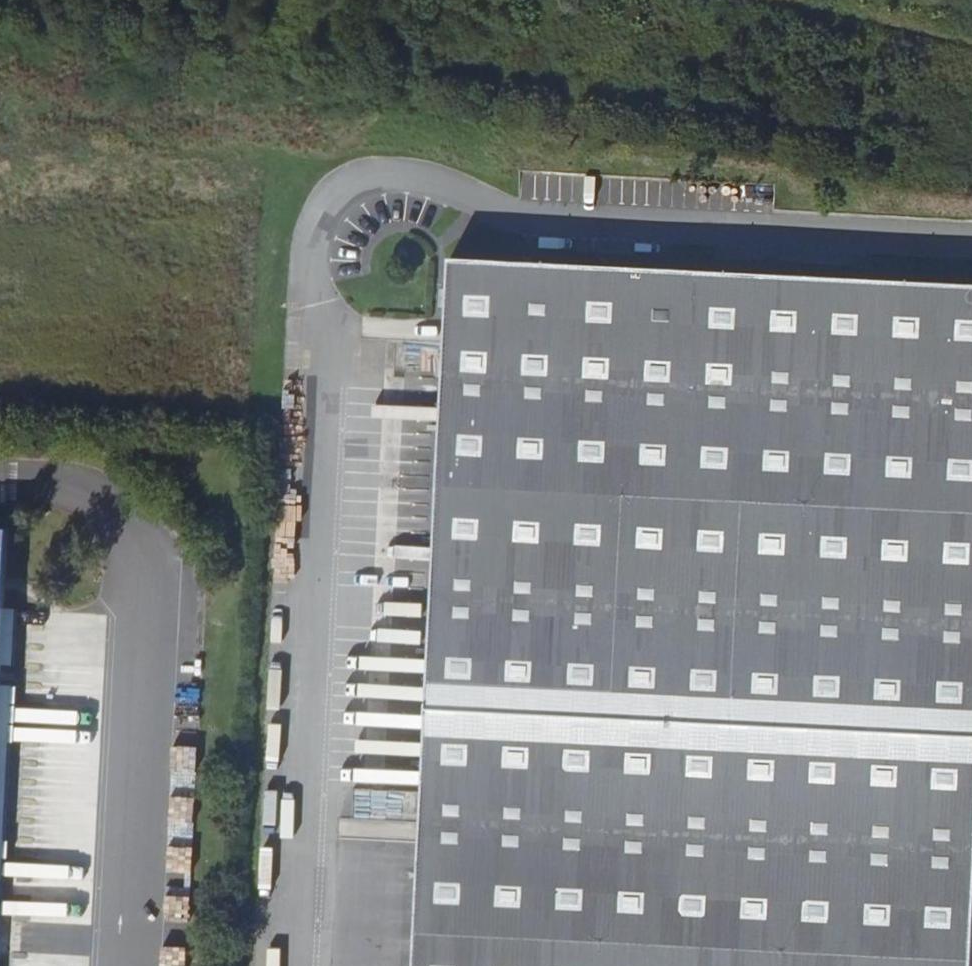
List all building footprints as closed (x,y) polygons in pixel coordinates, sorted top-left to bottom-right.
[(455,254),(417,965),(971,965),(971,282),(455,254)] [(9,528),(0,528),(0,683),(0,680),(1,663),(4,605),(9,528)] [(16,606),(4,605),(1,663),(12,663),(16,606)] [(0,680),(0,683),(0,888),(12,681),(0,680)]
